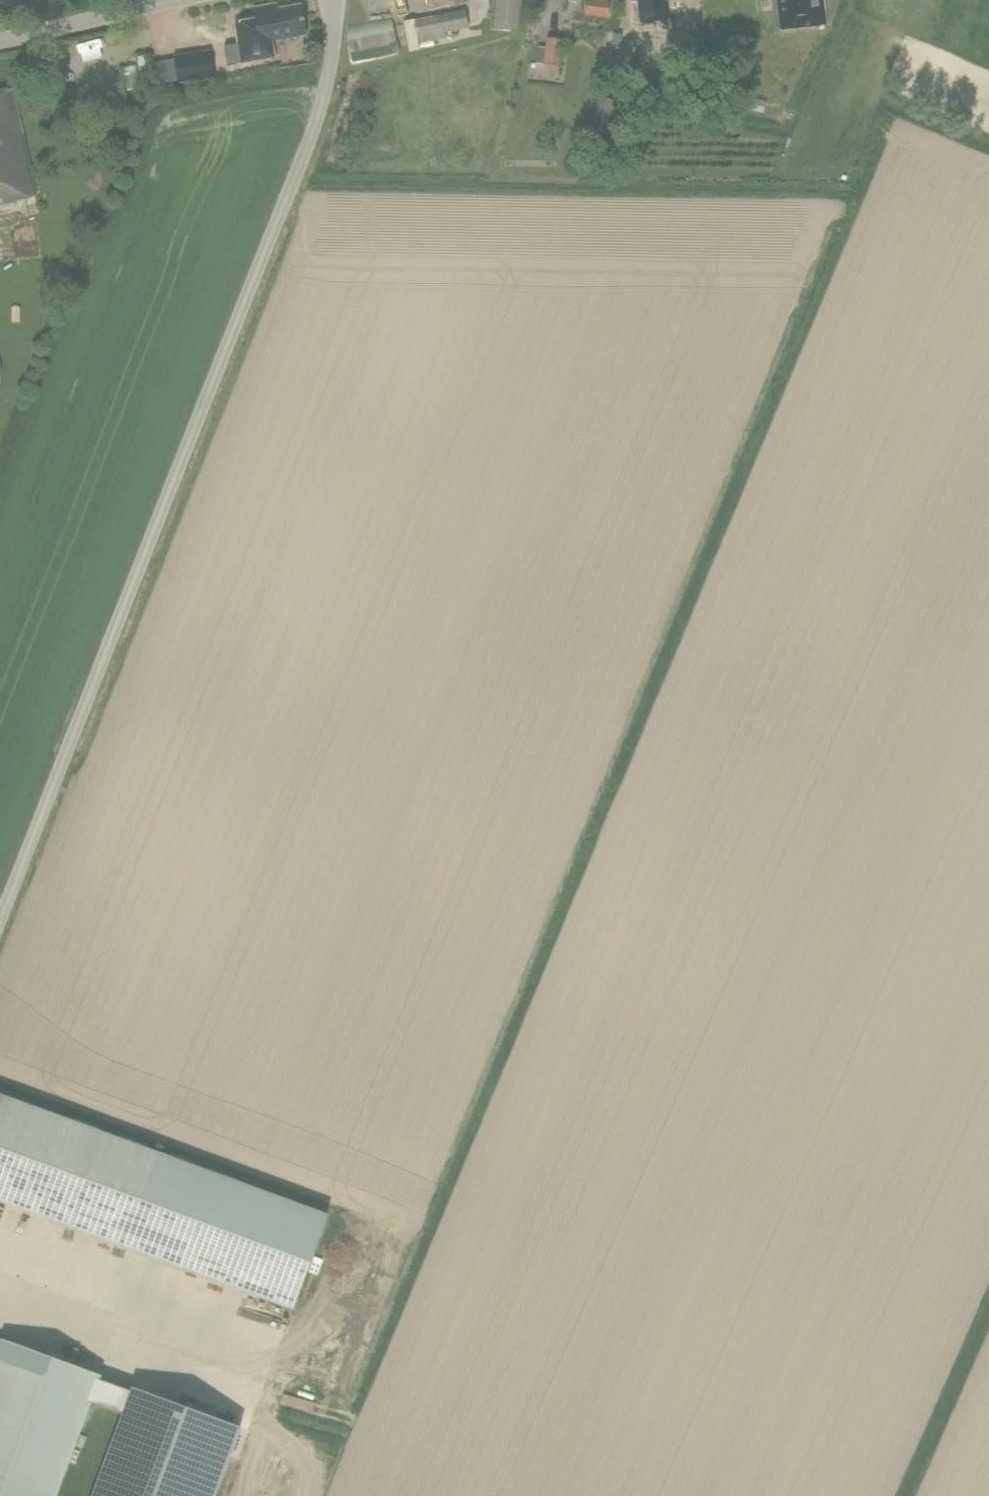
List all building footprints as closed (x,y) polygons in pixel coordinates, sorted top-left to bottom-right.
[(468,0),(425,0),(427,10),(468,2),(468,0)] [(584,14),(608,16),(610,0),(586,0),(584,14)] [(775,30),(825,24),(823,0),(772,0),(775,30)] [(272,40),(306,34),(300,4),(276,8),(276,3),(253,7),(255,20),(235,24),(238,43),(224,46),(228,65),(242,63),(275,57),(272,40)] [(465,9),(403,22),(407,43),(446,35),(445,32),(469,27),(465,9)] [(353,62),(399,53),(392,19),(346,28),(353,62)] [(562,39),(546,37),(543,64),(558,66),(562,39)] [(198,55),(202,79),(214,77),(210,53),(198,55)] [(178,82),(202,79),(198,55),(175,58),(178,82)] [(178,82),(175,58),(149,62),(152,86),(178,82)] [(31,198),(31,197),(36,196),(14,85),(0,88),(0,204),(31,198)] [(123,1246),(158,1151),(0,1093),(0,1200),(123,1246)] [(327,1214),(158,1151),(125,1247),(293,1307),(327,1214)] [(99,1375),(0,1338),(0,1495),(55,1495),(99,1375)] [(91,1495),(214,1495),(240,1427),(131,1387),(130,1391),(125,1389),(125,1390),(102,1382),(103,1381),(98,1379),(89,1402),(121,1414),(91,1495)]
